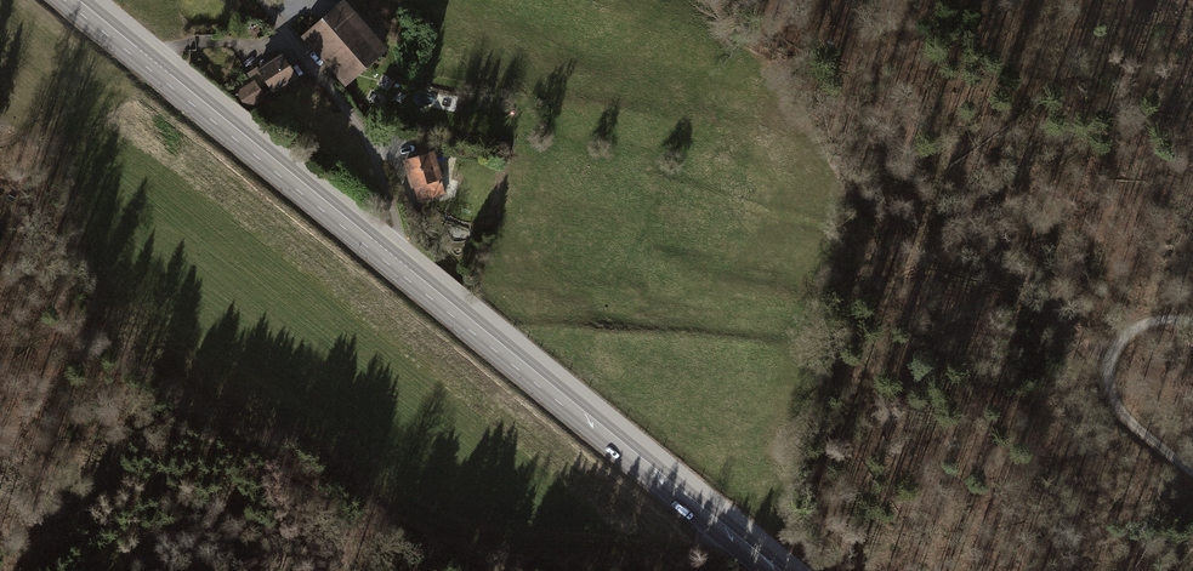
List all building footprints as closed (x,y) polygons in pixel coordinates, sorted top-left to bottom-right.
[(345,0),(342,0),(301,36),(345,86),(370,64),(388,49),(345,0)] [(281,52),(257,68),(271,90),(272,92),(297,76),(281,52)] [(263,95),(271,90),(257,68),(247,74),(251,81),(254,80),(263,95)] [(251,81),(236,91),(247,108),(265,97),(263,95),(254,80),(251,81)] [(434,151),(405,160),(410,177),(417,202),(446,194),(434,151)] [(0,203),(0,225),(10,209),(0,203)]
